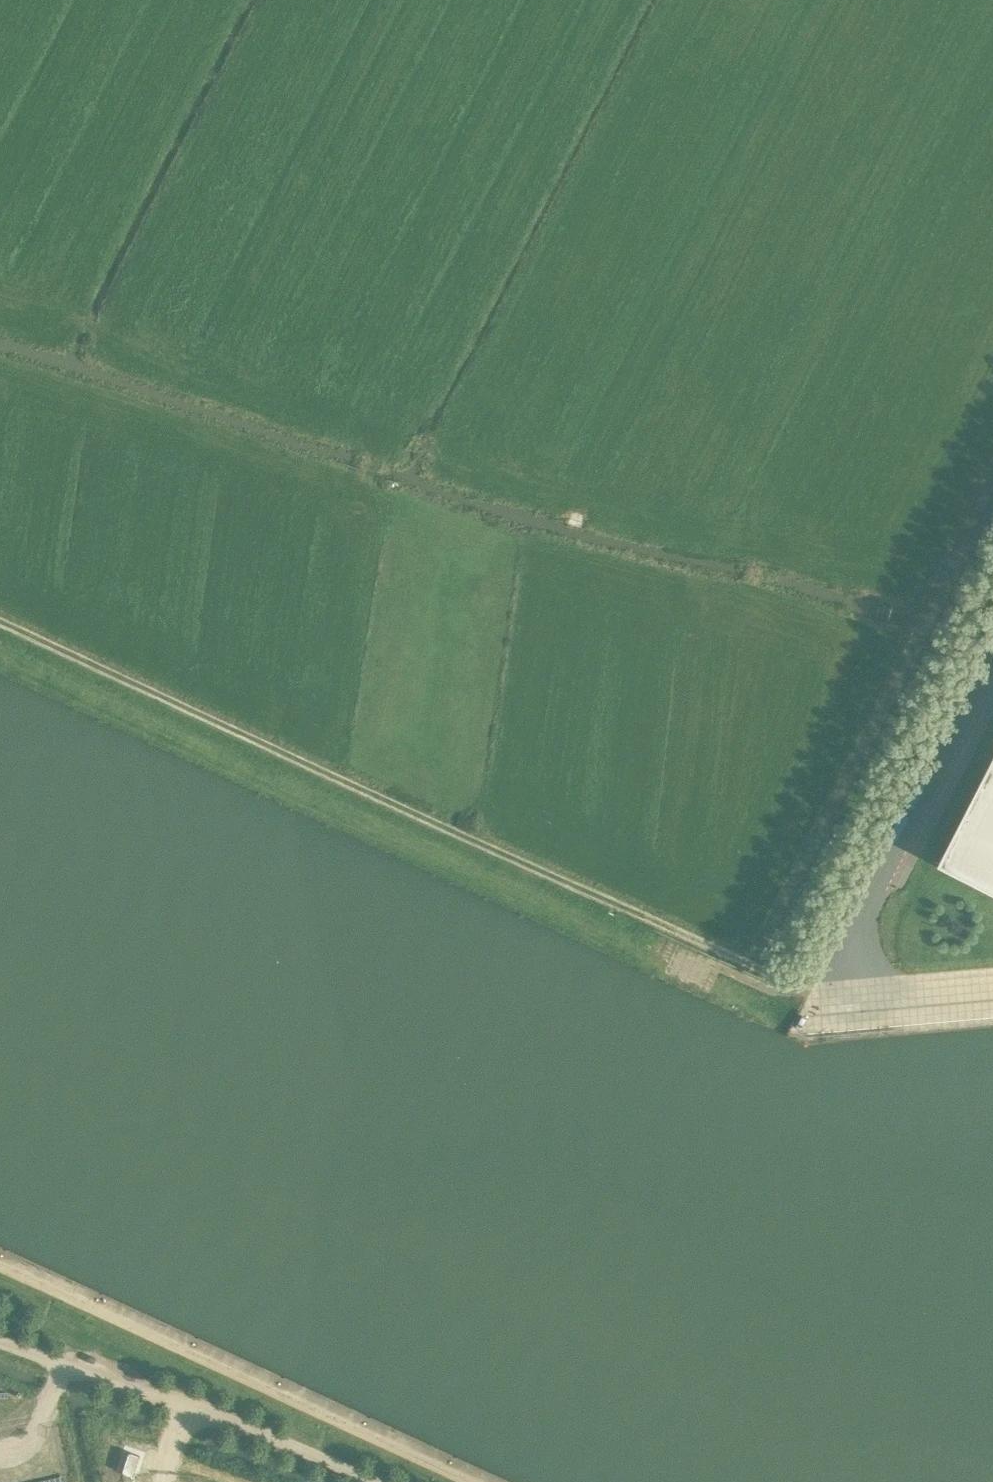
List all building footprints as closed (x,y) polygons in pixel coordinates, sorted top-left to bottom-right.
[(940,861),(992,888),(992,757),(940,861)] [(128,1451),(121,1472),(133,1475),(139,1455),(128,1451)]
